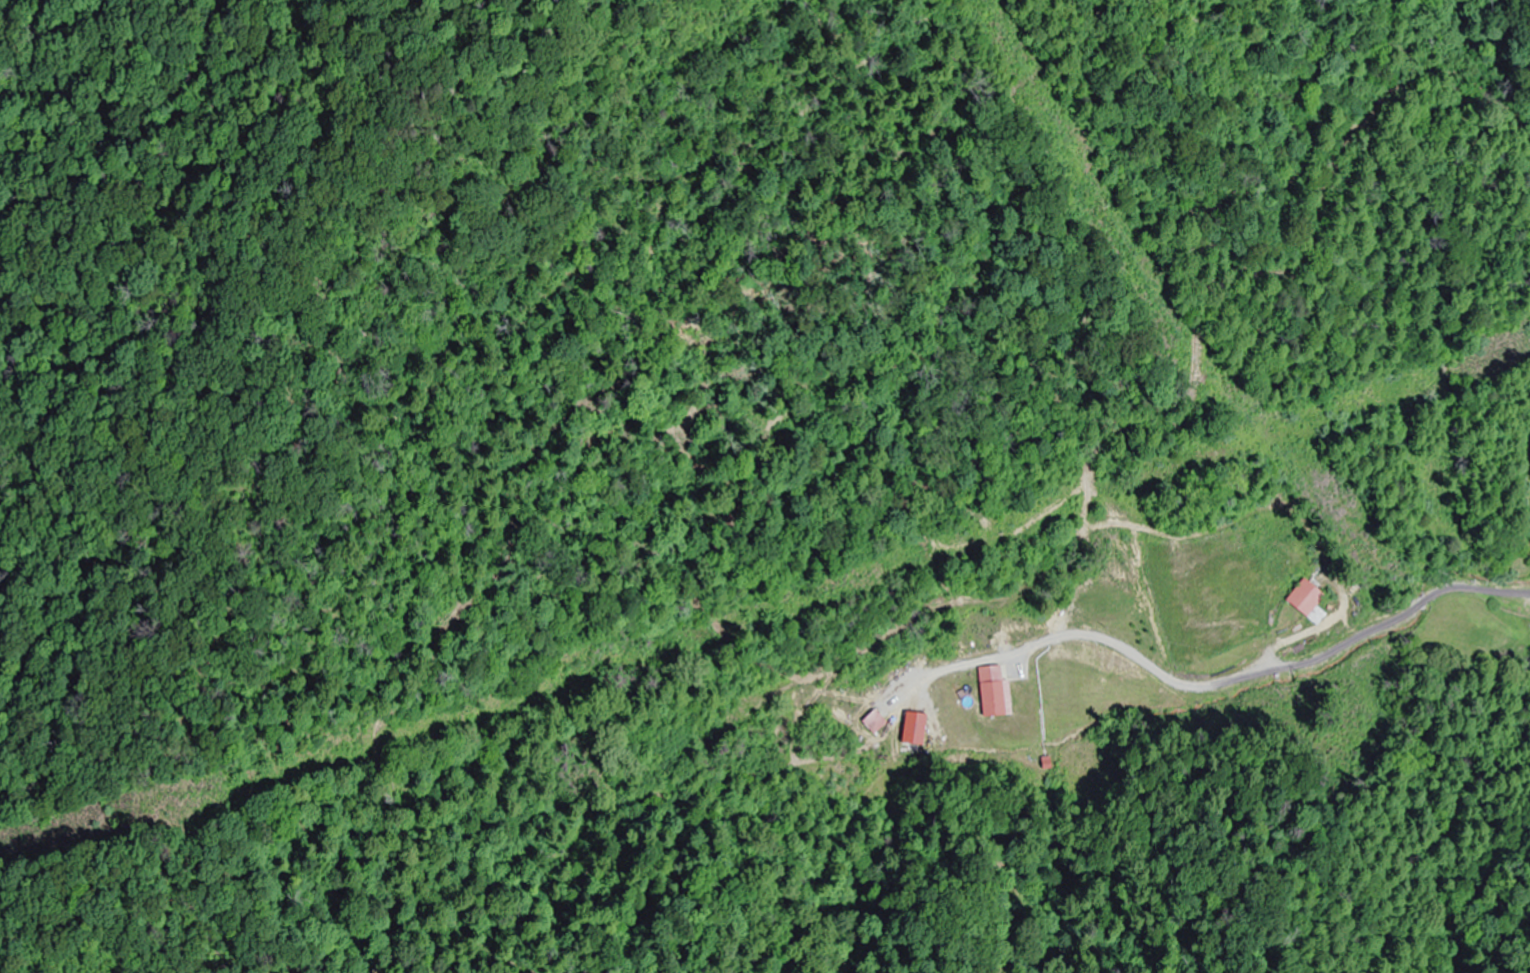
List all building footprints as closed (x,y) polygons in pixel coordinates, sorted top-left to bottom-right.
[(1282,598),(1301,617),(1321,598),(1301,579),(1282,598)] [(1007,717),(1004,680),(998,680),(998,666),(975,667),(978,718),(1007,717)]
